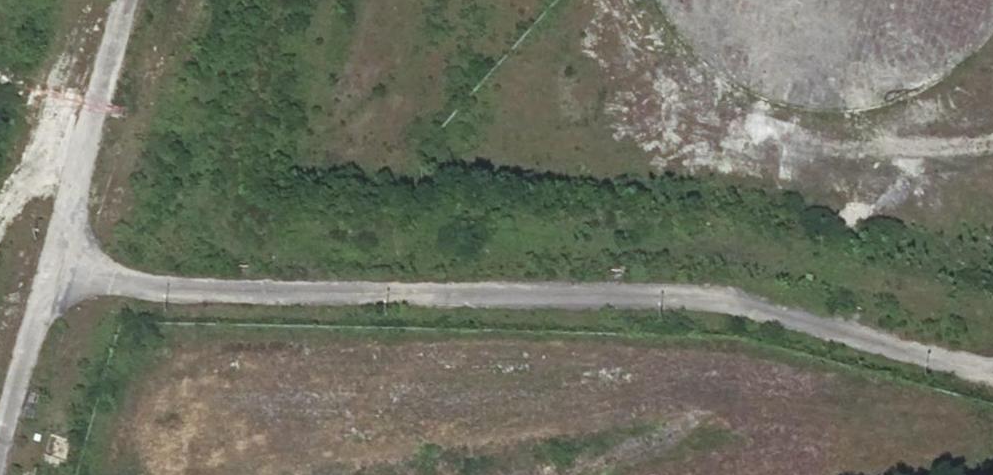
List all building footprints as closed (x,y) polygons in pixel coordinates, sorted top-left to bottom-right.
[(621,10),(630,28),(639,43),(649,57),(662,72),(670,79),(683,90),(694,97),(705,104),(720,112),(742,121),(756,124),(775,128),(799,129),(819,129),(843,125),(856,121),(872,116),(893,106),(911,95),(927,83),(939,71),(950,59),(960,45),(969,31),(980,10),(983,0),(618,0),(621,10)]
